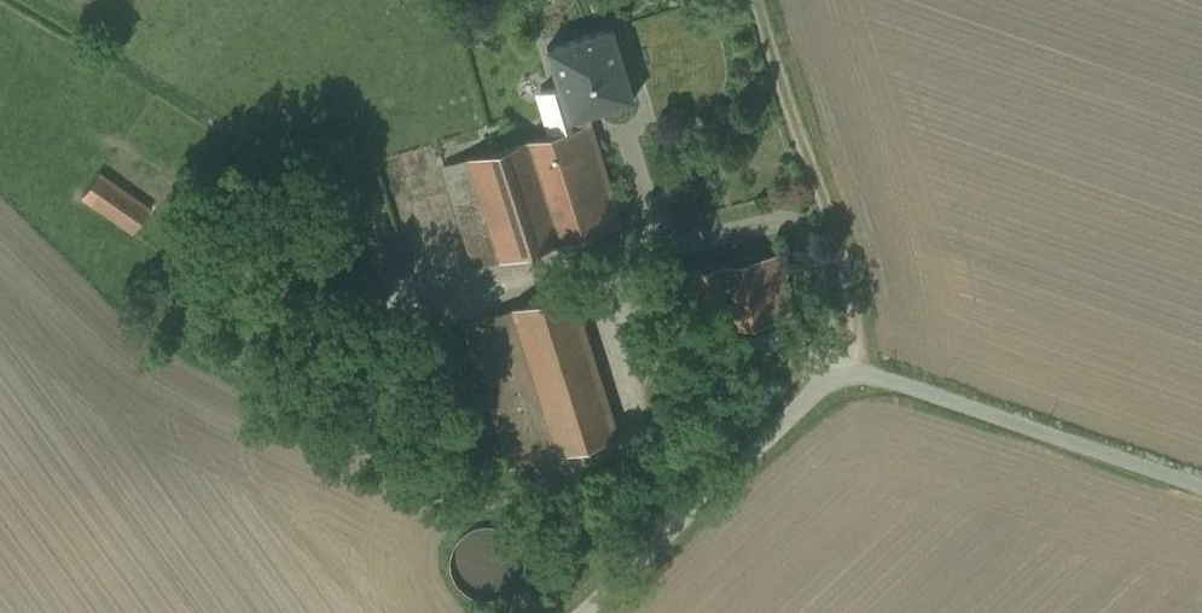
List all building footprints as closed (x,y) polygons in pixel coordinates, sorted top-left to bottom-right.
[(612,27),(546,47),(558,85),(540,90),(553,132),(590,120),(587,112),(633,98),(612,27)] [(553,132),(466,159),(498,260),(555,242),(555,243),(621,222),(590,120),(553,132)] [(498,260),(466,159),(444,166),(475,267),(498,260)] [(151,208),(99,173),(82,197),(134,232),(151,208)] [(782,254),(689,271),(700,330),(793,313),(782,254)] [(570,290),(513,308),(558,453),(615,435),(570,290)] [(513,308),(466,322),(512,467),(558,453),(513,308)] [(521,576),(524,562),(521,548),(512,536),(500,529),(486,526),(472,529),(460,537),(452,550),(450,564),(453,578),(461,590),(473,597),(487,600),(502,597),(513,589),(521,576)]
